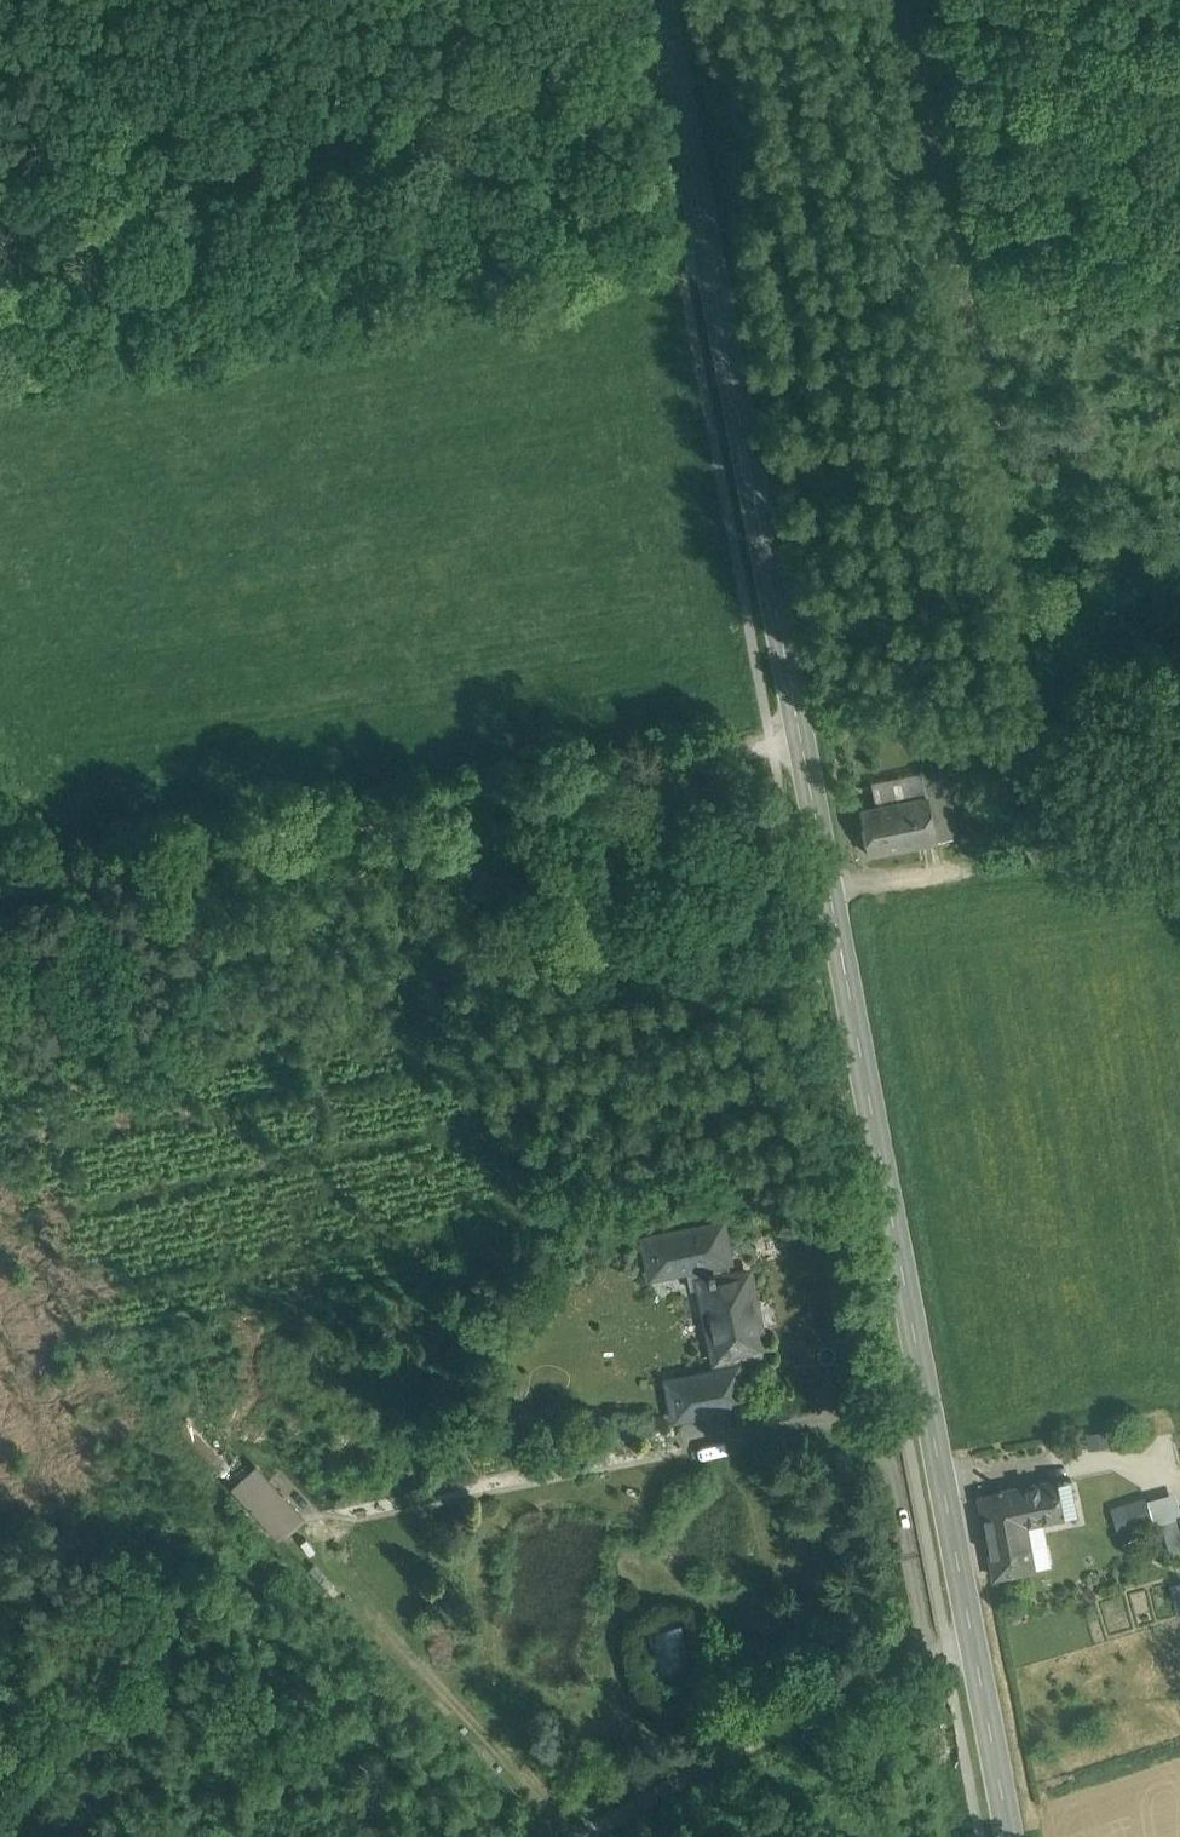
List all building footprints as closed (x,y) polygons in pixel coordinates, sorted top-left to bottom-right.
[(945,769),(923,774),(923,776),(928,795),(928,796),(937,840),(951,838),(954,814),(945,769)] [(923,776),(872,787),(876,805),(859,809),(869,854),(937,840),(928,796),(928,795),(923,776)] [(748,1271),(729,1275),(726,1258),(728,1258),(721,1223),(646,1239),(649,1253),(650,1253),(653,1272),(698,1263),(698,1264),(707,1262),(710,1279),(701,1281),(717,1358),(763,1349),(748,1271)] [(736,1367),(669,1380),(676,1415),(743,1402),(736,1367)] [(203,1481),(225,1468),(194,1414),(171,1426),(203,1481)] [(1071,1477),(1054,1480),(1061,1516),(1078,1513),(1071,1477)] [(270,1478),(234,1487),(265,1522),(303,1514),(270,1478)] [(1054,1480),(1002,1491),(1001,1485),(998,1486),(999,1491),(979,1495),(994,1576),(1051,1565),(1042,1520),(1061,1516),(1054,1480)] [(1110,1501),(1115,1531),(1158,1523),(1162,1548),(1179,1545),(1179,1512),(1175,1490),(1110,1501)] [(681,1623),(646,1630),(654,1671),(689,1664),(681,1623)]
